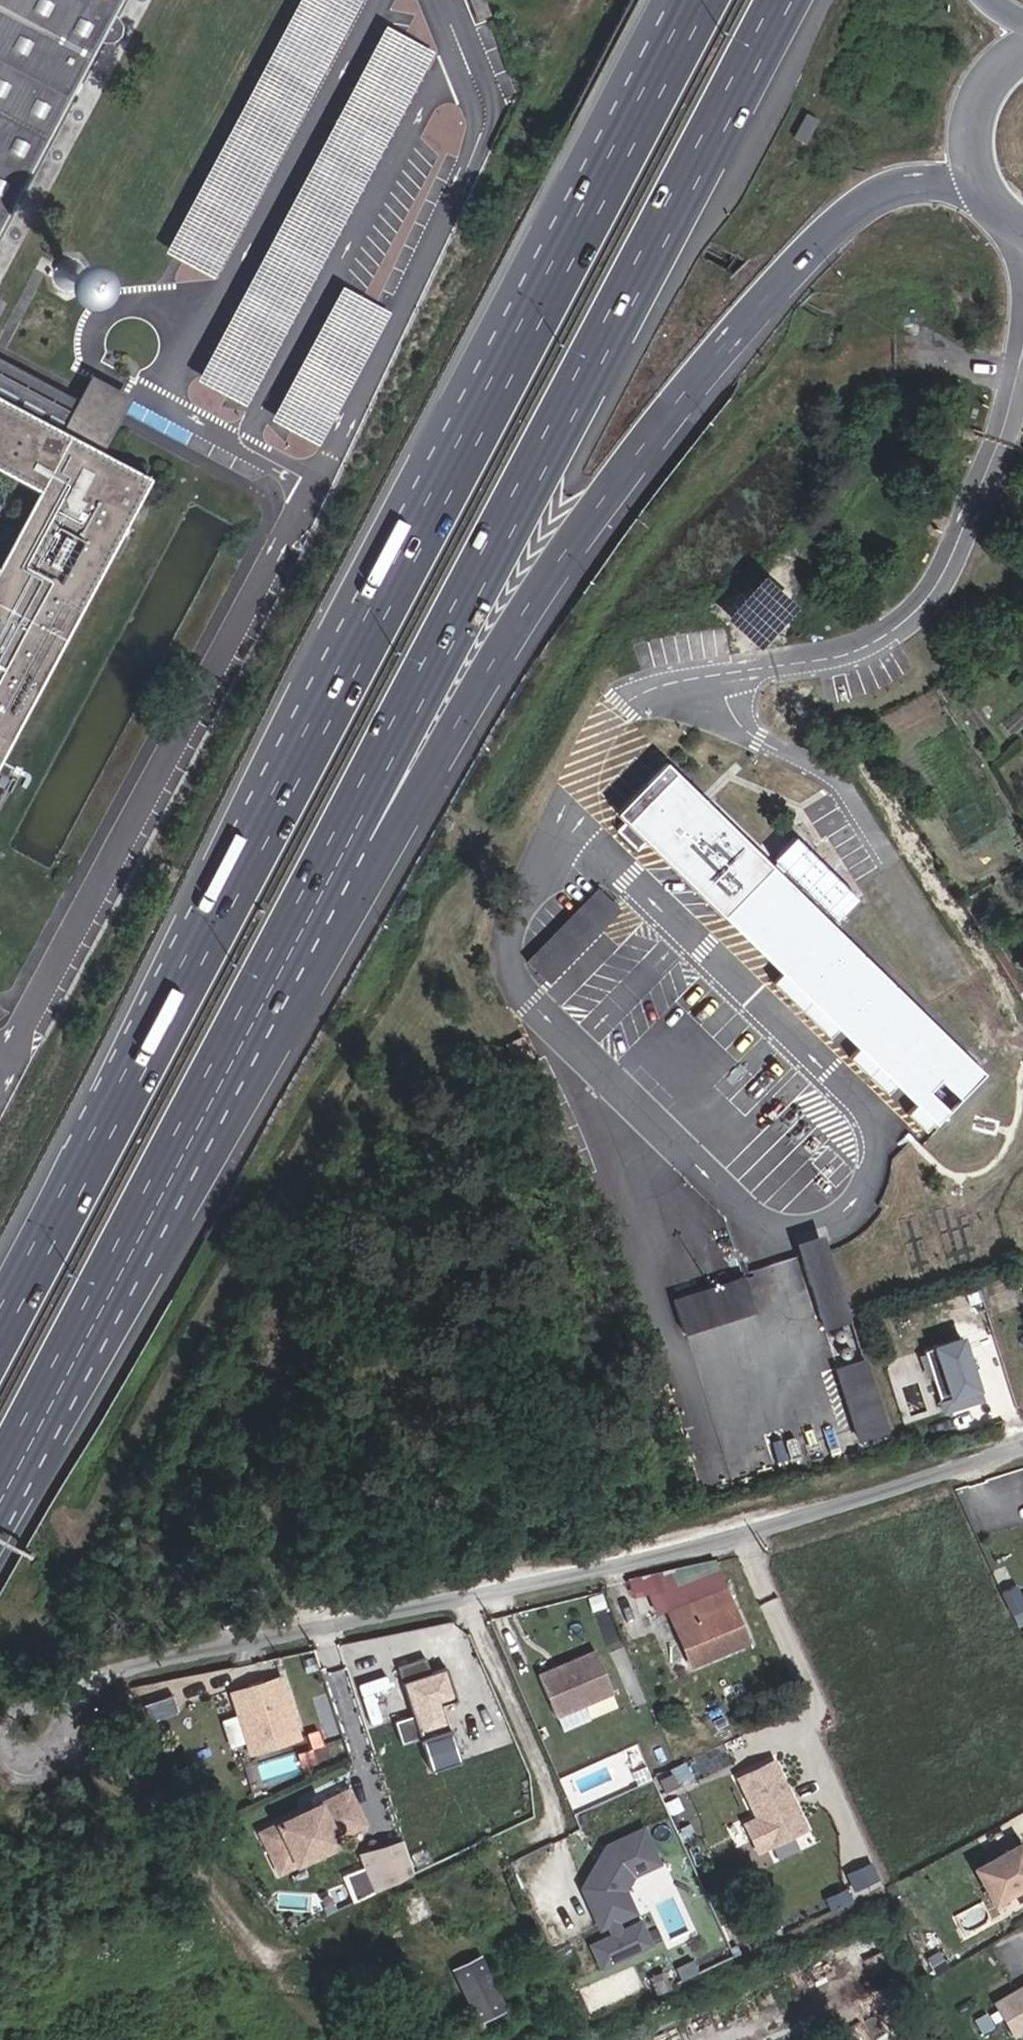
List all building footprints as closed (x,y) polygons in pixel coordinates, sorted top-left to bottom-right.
[(100,30),(109,35),(116,23),(106,17),(116,0),(0,0),(0,217),(100,30)] [(106,17),(116,23),(109,35),(100,30),(0,217),(0,284),(153,0),(116,0),(106,17)] [(365,0),(301,0),(166,253),(216,280),(365,0)] [(484,0),(470,0),(477,19),(490,14),(484,0)] [(248,408),(438,53),(387,25),(199,382),(248,408)] [(322,446),(393,313),(345,286),(272,420),(322,446)] [(103,426),(96,438),(103,442),(124,397),(92,380),(81,400),(0,357),(0,371),(103,426)] [(148,476),(98,449),(103,442),(96,439),(103,426),(75,412),(0,371),(0,473),(34,492),(0,555),(0,753),(148,476)] [(733,925),(778,874),(720,818),(712,827),(672,789),(623,840),(642,860),(660,841),(675,856),(669,862),(733,925)] [(798,833),(775,856),(836,919),(859,897),(798,833)] [(778,874),(733,925),(790,980),(837,930),(778,874)] [(551,974),(610,912),(591,893),(531,955),(551,974)] [(990,1077),(837,930),(790,980),(779,991),(834,1044),(845,1034),(865,1053),(854,1063),(893,1100),(903,1090),(923,1109),(914,1121),(932,1138),(990,1077)] [(850,1318),(822,1232),(796,1240),(824,1327),(850,1318)] [(754,1308),(743,1274),(671,1296),(682,1330),(754,1308)] [(970,1334),(927,1343),(941,1410),(984,1401),(970,1334)] [(874,1394),(862,1358),(837,1367),(849,1402),(874,1394)] [(887,1431),(874,1394),(849,1402),(861,1439),(887,1431)] [(713,1560),(649,1575),(652,1590),(676,1582),(683,1598),(664,1606),(688,1665),(747,1640),(713,1560)] [(652,1590),(649,1575),(639,1578),(642,1592),(652,1590)] [(642,1592),(639,1578),(629,1580),(632,1594),(642,1592)] [(374,1699),(399,1691),(386,1652),(358,1661),(371,1700),(374,1699)] [(592,1652),(535,1677),(553,1718),(610,1693),(592,1652)] [(420,1666),(397,1674),(428,1770),(458,1760),(447,1728),(453,1726),(445,1703),(456,1699),(445,1667),(422,1674),(420,1666)] [(297,1736),(279,1676),(231,1691),(249,1751),(297,1736)] [(403,1703),(399,1691),(374,1699),(378,1712),(403,1703)] [(320,1743),(316,1729),(305,1731),(310,1746),(320,1743)] [(788,1804),(783,1793),(788,1791),(774,1759),(737,1776),(769,1844),(806,1827),(794,1802),(788,1804)] [(305,1808),(259,1830),(267,1848),(284,1840),(294,1860),(336,1841),(333,1834),(361,1821),(345,1789),(314,1803),(316,1808),(307,1813),(305,1808)] [(660,1862),(643,1826),(603,1844),(577,1884),(600,1935),(609,1931),(614,1941),(593,1951),(602,1972),(650,1951),(641,1930),(622,1938),(617,1928),(636,1919),(625,1895),(634,1875),(660,1862)] [(294,1860),(284,1840),(267,1848),(277,1868),(294,1860)] [(413,1873),(402,1841),(388,1846),(400,1879),(413,1873)] [(1022,1884),(1022,1852),(1019,1844),(1005,1852),(1007,1855),(990,1864),(989,1861),(975,1868),(992,1900),(1022,1884)] [(400,1879),(388,1846),(375,1850),(387,1885),(400,1879)] [(452,1970),(484,2033),(509,2021),(479,1956),(452,1970)] [(995,2001),(1013,2032),(1022,2027),(1022,1985),(995,2001)]
